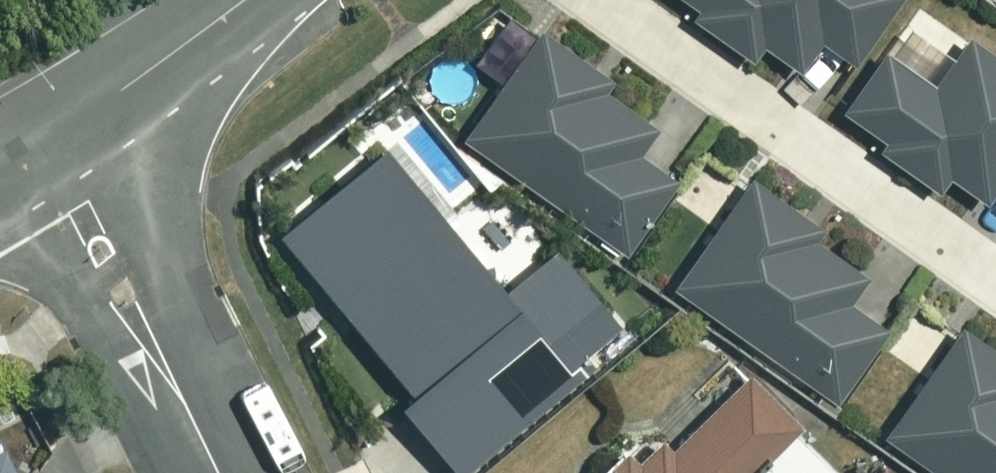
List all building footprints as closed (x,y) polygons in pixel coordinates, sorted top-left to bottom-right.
[(707,2),(699,13),(757,55),(768,39),(803,64),(824,34),(855,57),(896,0),(704,0),(707,2)] [(658,117),(545,30),(467,132),(625,252),(679,181),(635,147),(658,117)] [(848,109),(893,141),(889,148),(942,185),(952,171),(987,195),(995,182),(995,52),(973,36),(940,83),(891,48),(848,109)] [(510,290),(392,144),(287,230),(418,390),(407,399),(461,465),(626,330),(559,249),(510,290)] [(870,269),(758,181),(678,282),(833,403),(889,331),(847,298),(870,269)] [(975,315),(890,432),(947,472),(995,472),(995,330),(975,315)] [(644,428),(597,472),(850,472),(751,372),(669,453),(644,428)] [(10,443),(0,448),(0,472),(24,472),(10,443)]
